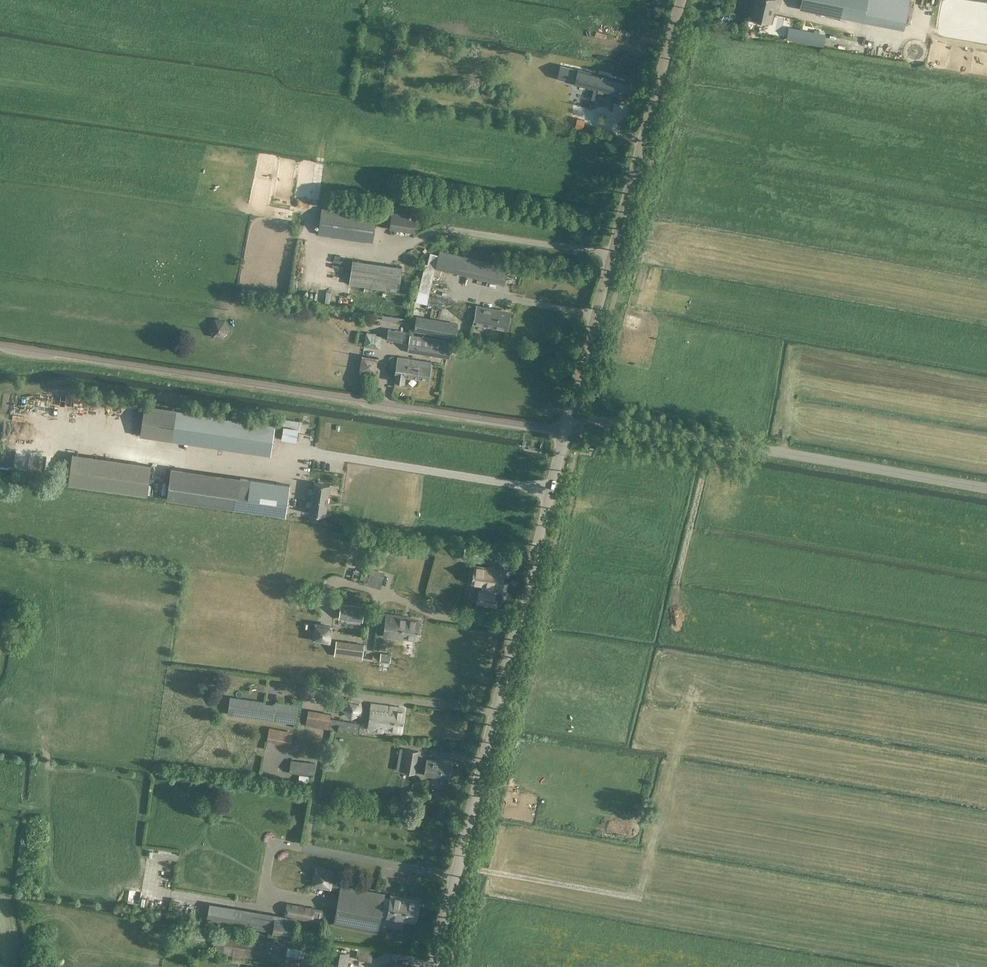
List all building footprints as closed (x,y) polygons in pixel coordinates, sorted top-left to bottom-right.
[(751,18),(770,23),(775,0),(756,0),(751,18)] [(904,28),(909,0),(801,0),(799,7),(904,28)] [(792,28),(790,39),(823,46),(825,35),(792,28)] [(569,66),(565,80),(598,88),(603,89),(626,95),(629,82),(607,76),(601,75),(569,66)] [(318,234),(372,242),(376,215),(322,207),(318,234)] [(390,228),(413,231),(415,215),(392,212),(390,228)] [(495,275),(498,264),(439,250),(437,261),(495,275)] [(398,290),(401,266),(352,259),(348,283),(398,290)] [(511,312),(477,305),(469,303),(467,311),(475,313),(474,321),(508,328),(511,312)] [(414,331),(456,338),(458,323),(416,315),(414,331)] [(387,339),(402,342),(404,331),(388,328),(387,339)] [(378,348),(381,337),(367,334),(365,345),(378,348)] [(448,358),(450,347),(410,340),(408,351),(448,358)] [(395,374),(394,380),(404,382),(405,376),(428,380),(430,361),(397,356),(394,374),(395,374)] [(275,425),(275,424),(144,404),(140,435),(270,454),(273,436),(281,437),(296,439),(298,428),(283,425),(283,426),(282,426),(275,425)] [(283,418),(282,426),(283,426),(283,425),(298,428),(299,421),(283,418)] [(72,453),(68,484),(147,495),(151,464),(72,453)] [(285,515),(290,484),(171,468),(167,499),(246,510),(246,509),(285,515)] [(311,500),(319,501),(320,495),(328,497),(330,484),(314,482),(313,488),(309,488),(308,492),(312,493),(311,500)] [(328,497),(320,495),(319,501),(311,500),(311,501),(307,500),(306,505),(310,506),(309,512),(325,515),(328,497)] [(363,535),(359,551),(364,553),(369,536),(363,535)] [(494,587),(502,588),(505,568),(495,567),(495,566),(489,565),(488,566),(474,564),(471,583),(481,585),(481,588),(478,587),(476,603),(494,605),(496,590),(494,590),(494,587)] [(371,567),(366,585),(380,589),(385,572),(371,567)] [(338,618),(363,621),(364,606),(341,603),(338,618)] [(382,636),(417,641),(420,619),(410,618),(410,615),(386,612),(382,636)] [(316,623),(314,638),(329,640),(331,626),(316,623)] [(334,655),(362,659),(364,643),(336,640),(334,655)] [(379,660),(389,661),(390,654),(380,652),(379,660)] [(230,697),(228,713),(296,723),(299,705),(273,702),(273,704),(262,703),(263,701),(230,697)] [(351,718),(362,713),(361,700),(349,698),(343,708),(351,718)] [(401,732),(401,728),(404,707),(370,702),(367,727),(401,732)] [(330,718),(328,728),(330,728),(357,733),(358,728),(359,723),(330,718)] [(292,733),(269,729),(267,739),(290,743),(292,733)] [(418,750),(401,747),(397,769),(414,772),(418,750)] [(448,778),(451,762),(426,758),(423,774),(448,778)] [(290,760),(289,772),(313,774),(314,762),(290,760)] [(311,885),(331,889),(335,869),(315,865),(311,885)] [(333,923),(377,932),(381,912),(386,913),(386,916),(405,920),(405,919),(416,921),(419,900),(390,894),(389,897),(383,896),(384,893),(340,885),(333,923)] [(208,920),(293,935),(296,919),(211,903),(208,920)] [(287,903),(285,915),(312,920),(314,908),(287,903)] [(214,952),(268,959),(271,940),(216,933),(214,952)] [(282,942),(271,940),(268,959),(279,961),(282,942)] [(349,952),(331,948),(327,966),(346,966),(349,952)] [(357,958),(371,960),(373,950),(359,948),(357,958)]
